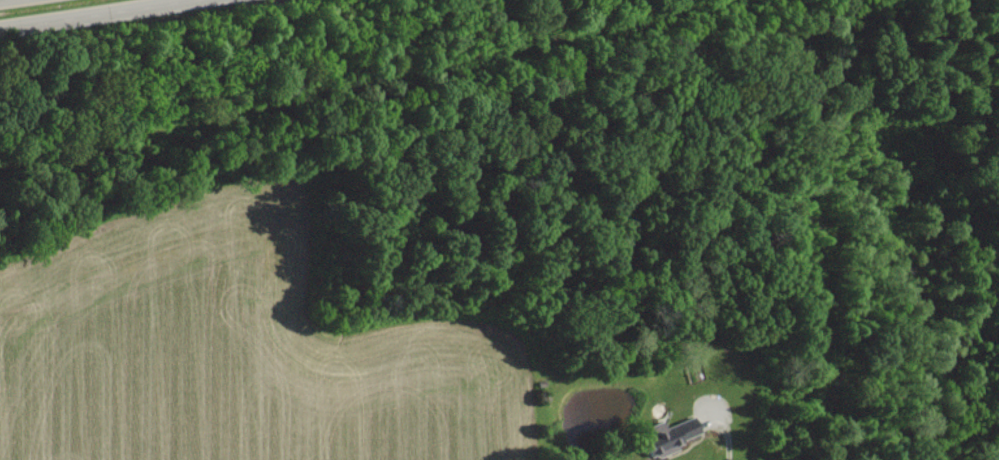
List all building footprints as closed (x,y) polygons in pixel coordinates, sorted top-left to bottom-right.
[(668,426),(666,420),(645,427),(655,454),(704,435),(697,415),(668,426)]
